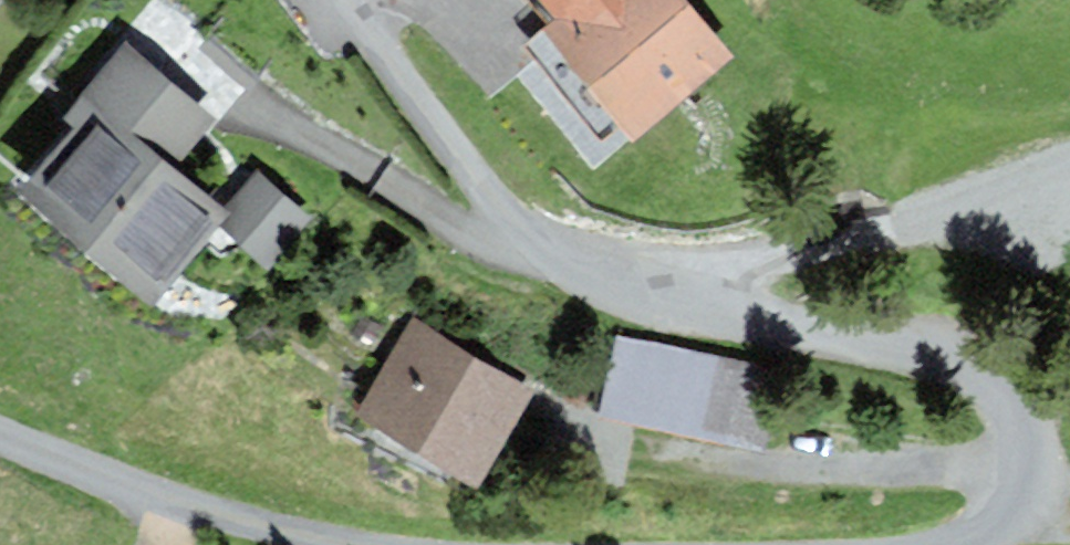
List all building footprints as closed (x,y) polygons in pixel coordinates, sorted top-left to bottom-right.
[(676,0),(550,0),(564,18),(552,28),(633,126),(721,54),(676,0)] [(207,117),(129,49),(71,115),(83,125),(30,186),(151,292),(218,215),(268,259),(304,218),(257,177),(224,214),(166,163),(207,117)] [(523,391),(415,325),(364,407),(472,473),(523,391)] [(773,375),(622,342),(608,409),(758,442),(773,375)]
